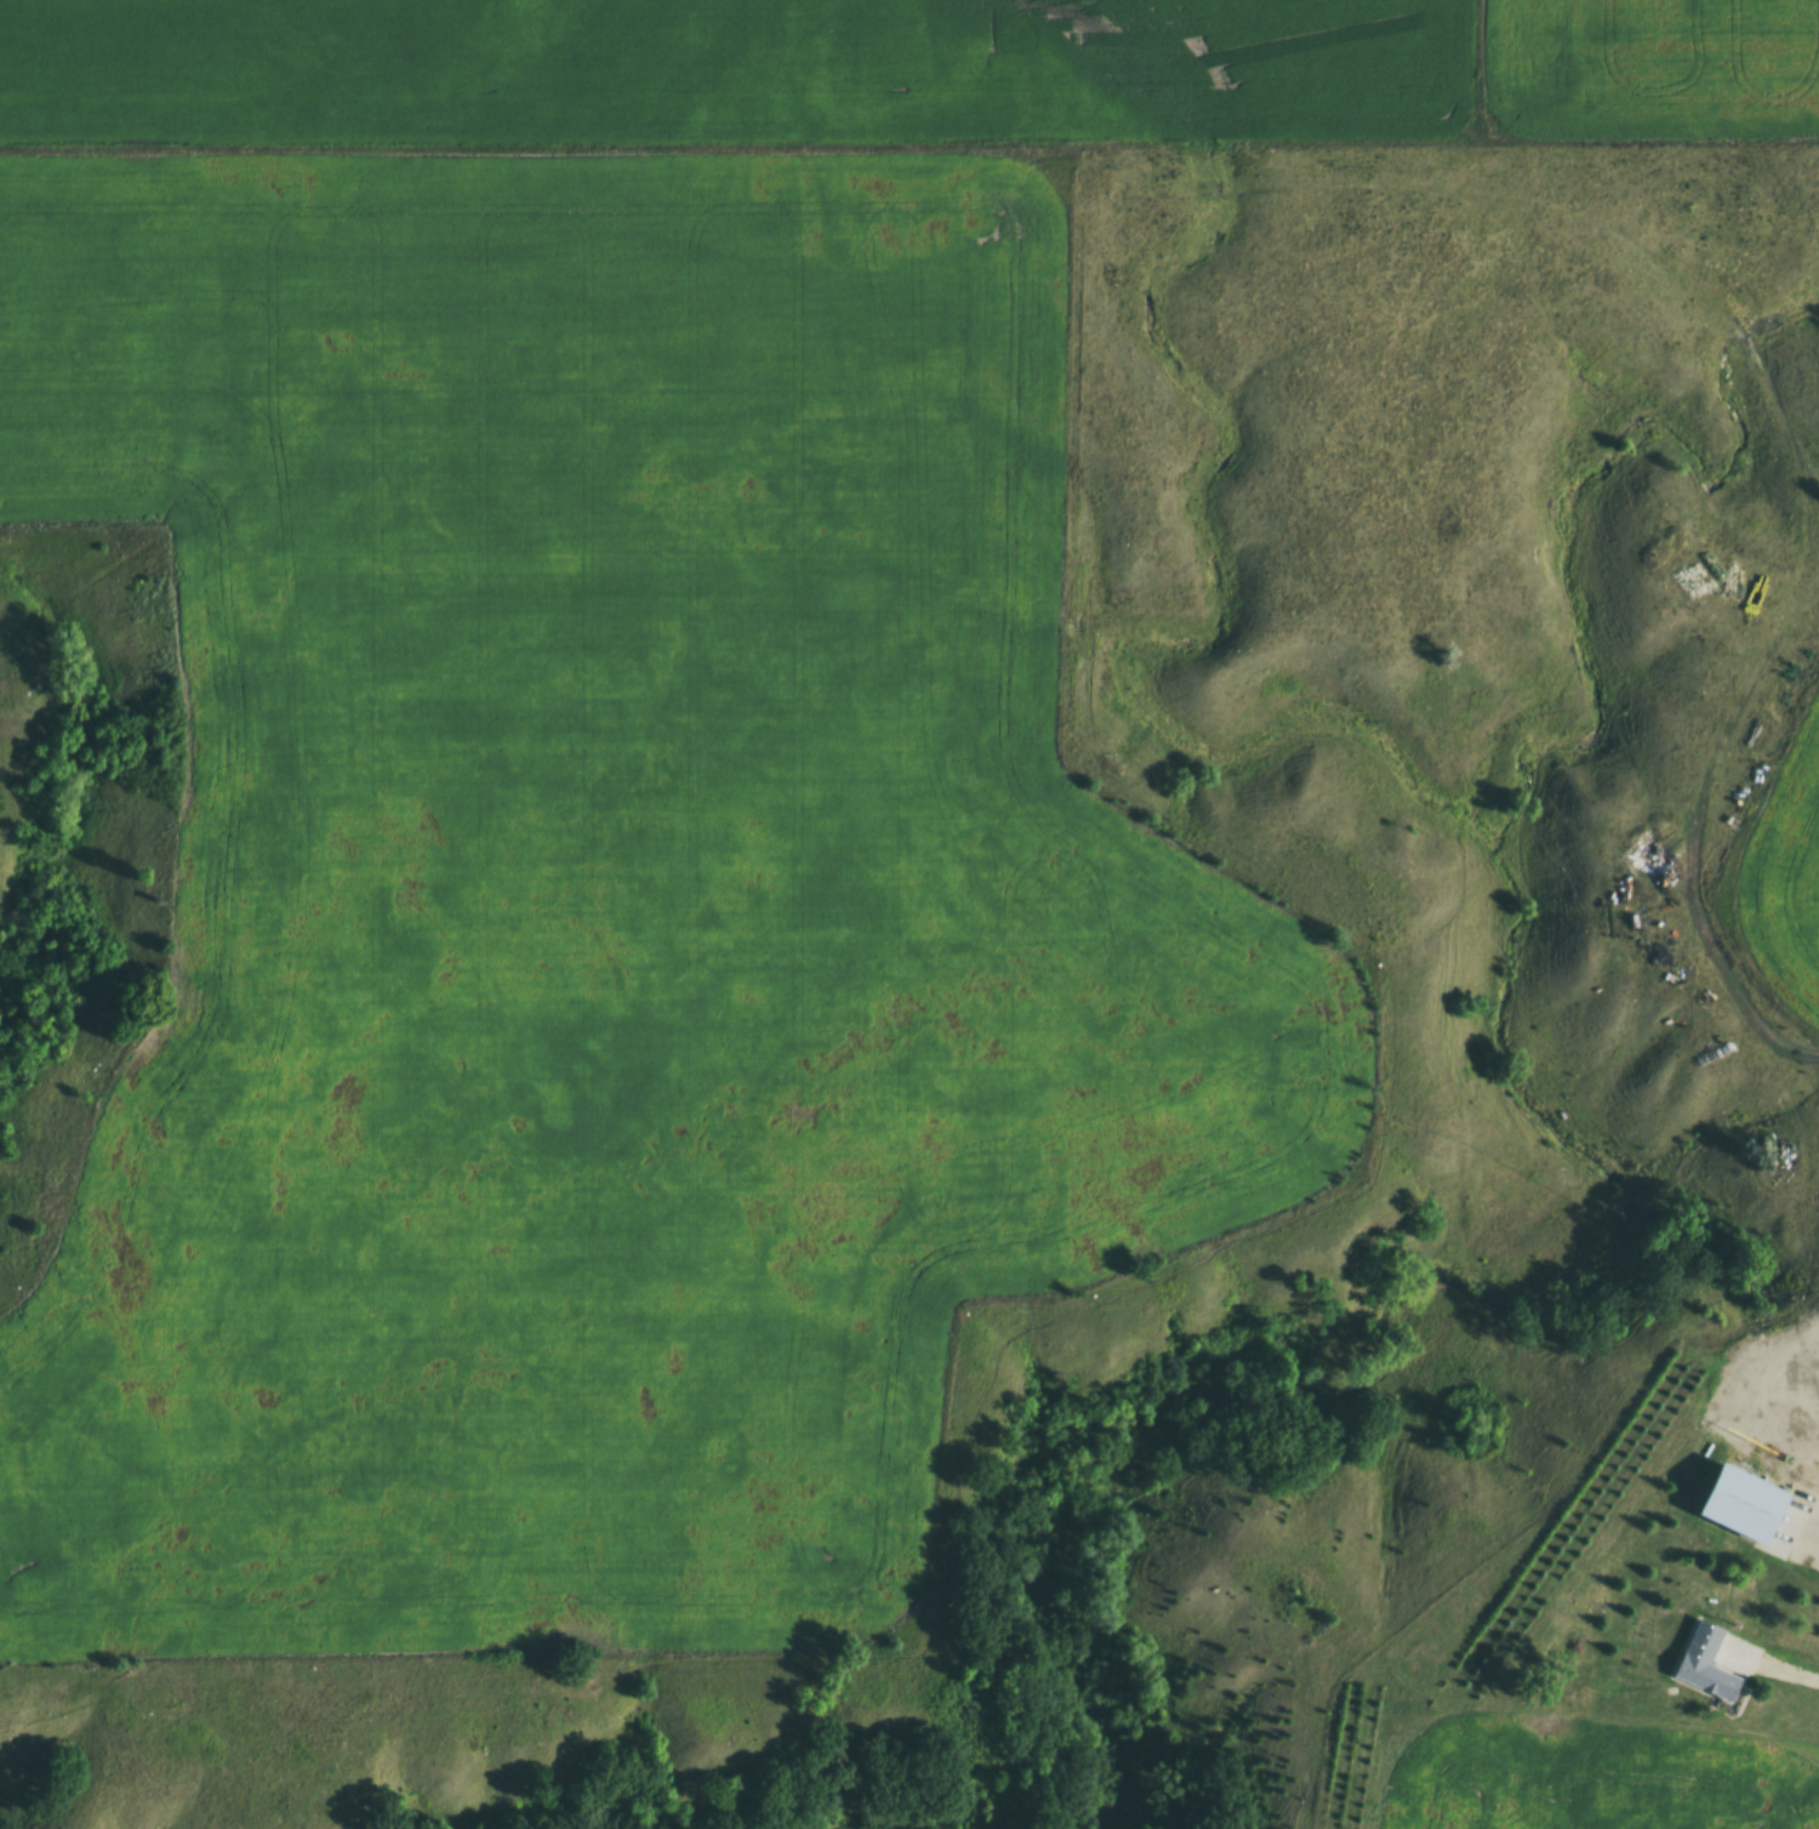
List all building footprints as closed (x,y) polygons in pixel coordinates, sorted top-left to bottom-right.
[(1738,1473),(1717,1525),(1770,1546),(1790,1493),(1738,1473)] [(1733,1702),(1742,1679),(1711,1667),(1725,1630),(1697,1619),(1674,1680),(1733,1702)]
